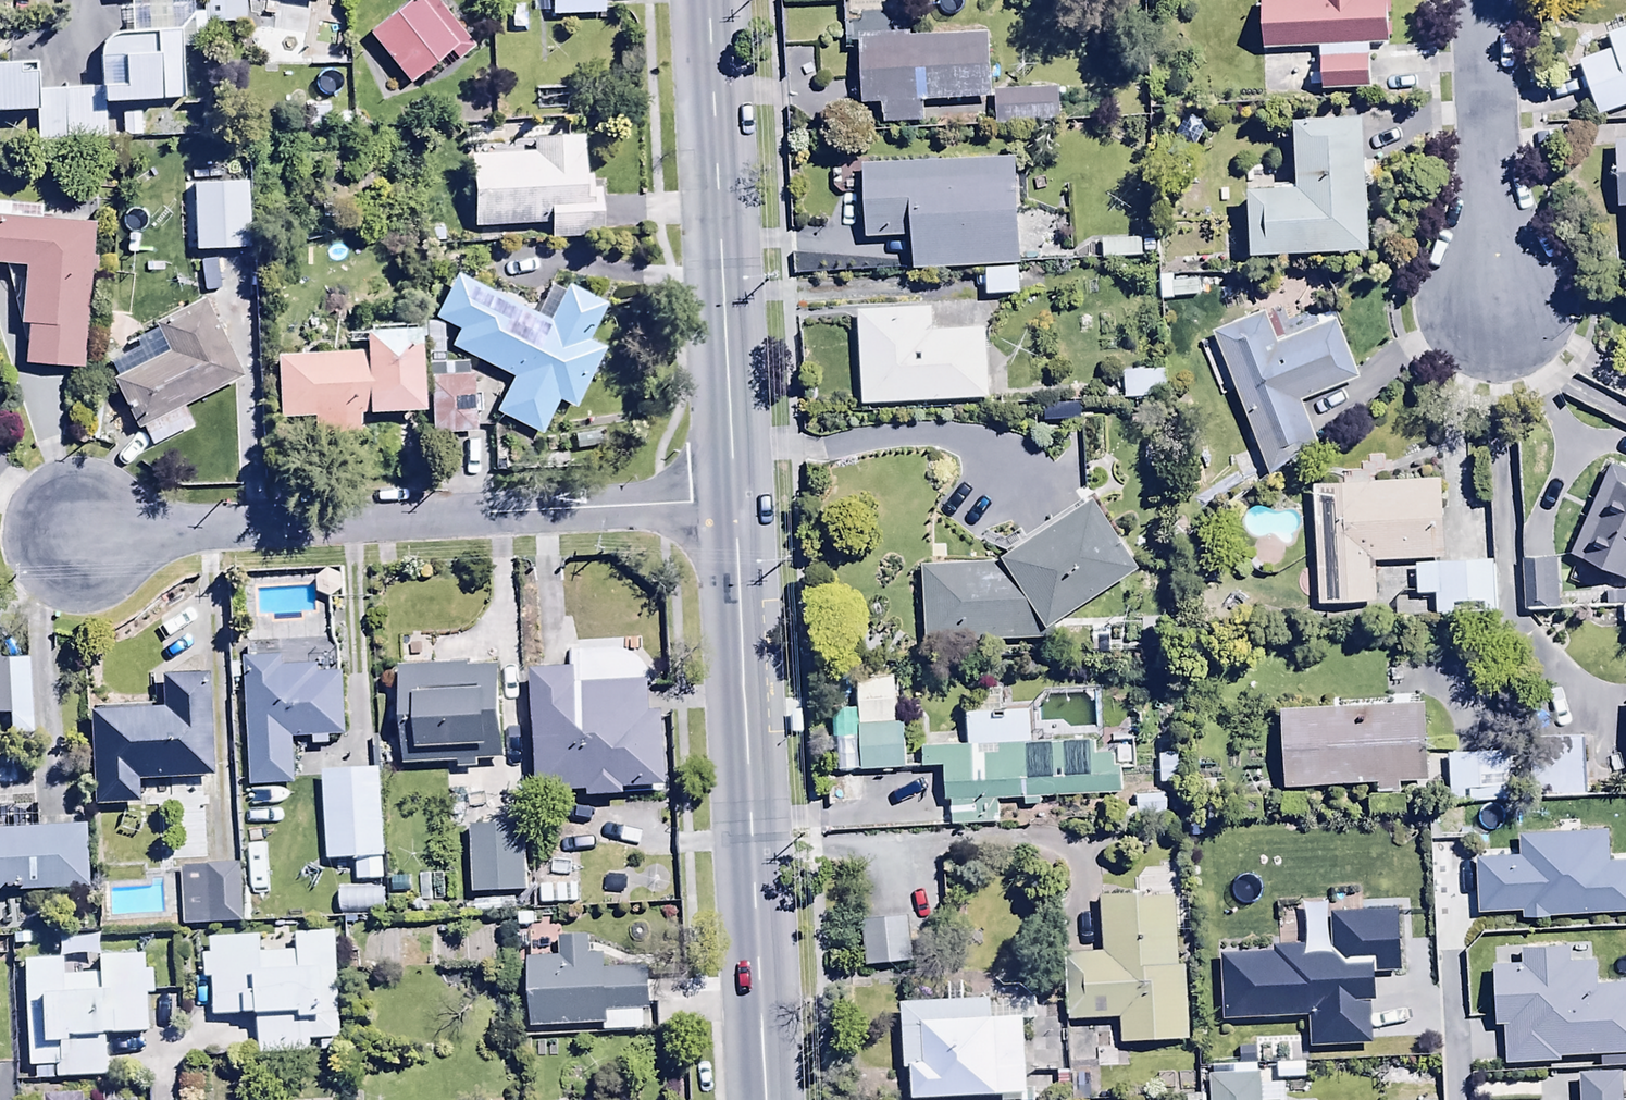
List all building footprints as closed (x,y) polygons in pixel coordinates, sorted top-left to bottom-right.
[(110,5),(205,3),(205,21),(221,20),(221,27),(245,27),(245,0),(109,0),(110,5)] [(411,90),(453,58),(456,63),(472,51),(433,0),(420,0),(371,38),(411,90)] [(552,22),(605,21),(604,0),(552,0),(552,22)] [(1261,5),(1263,53),(1322,51),(1323,95),(1373,93),(1371,45),(1397,44),(1395,0),(1381,0),(1359,1),(1359,0),(1326,0),(1326,3),(1261,5)] [(106,62),(107,110),(165,109),(165,103),(188,103),(187,44),(194,44),(194,21),(132,22),(132,39),(108,40),(101,63),(106,62)] [(1580,63),(1601,121),(1625,112),(1625,34),(1610,39),(1614,51),(1580,63)] [(913,36),(862,39),(867,109),(886,108),(888,129),(928,126),(927,106),(996,101),(991,37),(914,43),(913,36)] [(103,92),(41,96),(40,68),(0,70),(0,121),(38,119),(39,148),(106,145),(103,92)] [(1059,91),(999,96),(1001,129),(1061,125),(1059,91)] [(1304,195),(1253,196),(1256,265),(1377,260),(1371,121),(1301,124),(1304,195)] [(475,159),(478,230),(552,229),(552,244),(605,243),(604,195),(595,195),(595,180),(589,180),(588,138),(560,138),(560,145),(534,145),(534,158),(475,159)] [(1617,146),(1618,212),(1625,212),(1625,146),(1617,146)] [(1019,162),(866,169),(869,241),(915,239),(917,274),(1024,269),(1019,162)] [(210,201),(208,271),(255,272),(257,202),(210,201)] [(0,206),(0,270),(26,271),(22,330),(30,330),(28,371),(87,375),(95,226),(45,226),(46,206),(0,206)] [(1141,243),(1103,243),(1103,262),(1142,261),(1141,243)] [(1020,272),(986,273),(987,299),(1021,298),(1020,272)] [(549,286),(535,318),(457,280),(437,320),(462,332),(452,351),(514,382),(497,418),(540,439),(558,403),(578,413),(606,356),(591,349),(610,310),(569,290),(566,294),(549,286)] [(141,354),(112,370),(142,434),(146,432),(153,448),(191,430),(183,413),(243,385),(206,305),(157,328),(160,334),(137,345),(141,354)] [(1331,308),(1283,327),(1278,314),(1216,338),(1272,483),(1325,462),(1304,408),(1362,386),(1331,308)] [(861,315),(865,408),(991,404),(988,332),(937,334),(936,312),(861,315)] [(368,358),(278,359),(282,423),(317,422),(317,442),(364,441),(363,419),(424,419),(423,330),(406,330),(406,337),(368,338),(368,358)] [(467,430),(476,430),(474,382),(470,382),(470,369),(435,370),(436,390),(432,390),(434,438),(467,437),(467,430)] [(1124,375),(1125,402),(1169,401),(1168,374),(1124,375)] [(1615,469),(1571,559),(1625,586),(1625,475),(1615,469)] [(1454,471),(1309,478),(1316,601),(1379,598),(1377,559),(1459,555),(1454,471)] [(1147,576),(1101,504),(1006,564),(924,568),(926,649),(1057,643),(1056,634),(1147,576)] [(1497,567),(1419,570),(1421,601),(1439,600),(1440,622),(1499,620),(1497,567)] [(1558,567),(1526,569),(1528,613),(1560,611),(1558,567)] [(632,658),(618,654),(566,655),(567,678),(536,679),(540,801),(592,799),(592,804),(626,803),(625,794),(667,793),(665,721),(651,721),(650,683),(644,668),(632,658)] [(285,662),(246,665),(251,791),(295,790),(294,741),(347,739),(344,678),(320,679),(319,671),(285,673),(285,662)] [(9,721),(9,739),(34,737),(29,664),(0,666),(0,721),(9,721)] [(501,672),(400,674),(402,770),(503,768),(501,672)] [(162,714),(93,717),(97,811),(141,809),(140,786),(214,783),(210,681),(161,683),(162,714)] [(896,683),(861,685),(864,776),(905,775),(904,726),(897,727),(896,683)] [(1421,697),(1282,705),(1284,798),(1430,790),(1421,697)] [(998,804),(1025,803),(1025,811),(1044,810),(1044,800),(1122,798),(1122,785),(1150,785),(1149,745),(1030,742),(1030,710),(968,712),(970,750),(924,752),(923,772),(944,771),(945,808),(950,807),(950,828),(998,827),(998,804)] [(858,714),(835,715),(836,776),(859,776),(858,714)] [(1554,758),(1451,759),(1451,805),(1587,804),(1587,746),(1553,746),(1554,758)] [(381,777),(323,781),(328,867),(387,864),(381,777)] [(1168,798),(1138,799),(1138,820),(1168,820),(1168,798)] [(524,831),(470,834),(473,898),(528,895),(524,831)] [(0,835),(0,897),(88,894),(85,832),(0,835)] [(184,872),(185,928),(242,927),(241,871),(184,872)] [(1176,901),(1103,904),(1104,961),(1069,962),(1072,1025),(1123,1023),(1124,1047),(1190,1045),(1187,970),(1179,971),(1176,901)] [(907,921),(864,925),(869,973),(912,968),(907,921)] [(269,958),(269,944),(213,944),(213,960),(206,960),(207,983),(215,983),(215,1020),(261,1020),(261,1060),(313,1060),(313,1044),(342,1044),(339,937),(300,939),(300,958),(269,958)] [(562,961),(528,962),(531,1033),(603,1031),(603,1036),(651,1034),(649,971),(606,973),(605,960),(591,961),(590,943),(562,944),(562,961)] [(63,963),(63,966),(25,967),(28,1073),(60,1072),(60,1083),(112,1081),(111,1040),(150,1038),(149,1000),(157,1000),(156,977),(150,977),(149,961),(95,965),(89,955),(63,963)] [(903,1009),(906,1075),(912,1075),(913,1099),(1026,1099),(1022,1025),(994,1026),(993,1005),(903,1009)] [(1112,1027),(1068,1029),(1070,1069),(1114,1067),(1112,1027)] [(1223,1071),(1224,1099),(1269,1099),(1268,1069),(1223,1071)]
